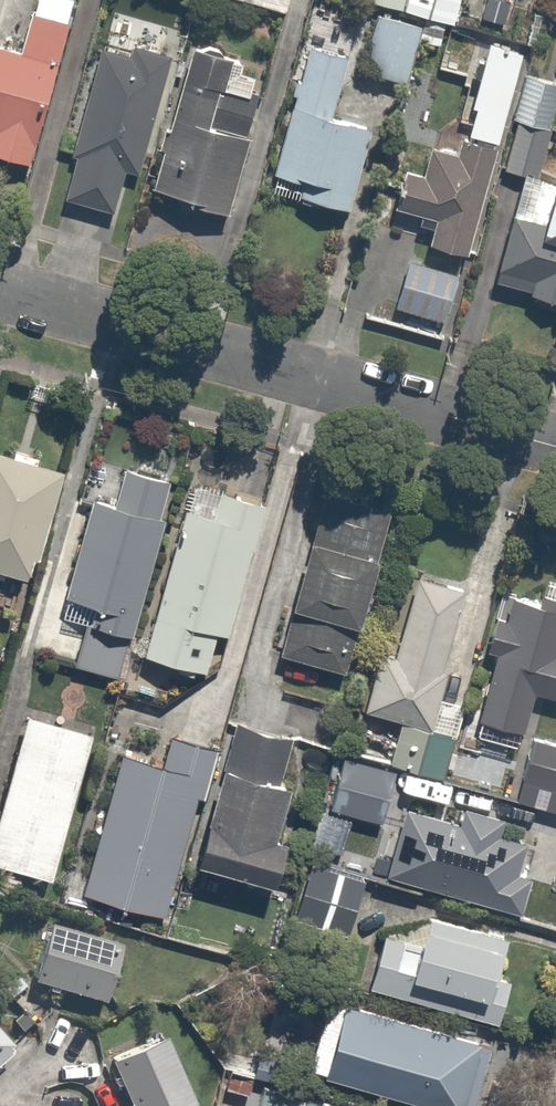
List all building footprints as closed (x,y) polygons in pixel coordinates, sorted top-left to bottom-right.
[(0,32),(0,157),(27,165),(73,0),(32,0),(22,38),(0,32)] [(403,3),(451,17),(456,0),(404,0),(403,3)] [(426,24),(375,8),(358,64),(408,80),(426,24)] [(469,249),(497,138),(520,46),(486,37),(470,102),(475,103),(468,130),(462,129),(457,148),(434,143),(427,169),(403,163),(393,204),(433,214),(427,238),(469,249)] [(229,51),(187,39),(149,183),(225,203),(255,92),(249,91),(257,64),(228,56),(229,51)] [(130,42),(128,52),(93,44),(57,194),(112,207),(123,161),(145,166),(172,52),(130,42)] [(348,55),(306,44),(276,168),(295,173),(291,186),(355,202),(380,99),(340,89),(348,55)] [(555,85),(555,80),(522,71),(511,112),(547,121),(555,85)] [(548,125),(515,118),(505,164),(538,171),(548,125)] [(554,174),(543,213),(510,204),(490,278),(555,296),(555,174),(554,174)] [(456,269),(407,255),(394,301),(443,315),(456,269)] [(35,451),(8,444),(6,452),(0,450),(0,569),(25,576),(57,467),(33,460),(35,451)] [(115,677),(168,474),(115,461),(106,495),(90,491),(60,608),(86,615),(73,665),(115,677)] [(273,501),(193,476),(141,647),(199,664),(211,625),(233,631),(273,501)] [(393,502),(324,484),(280,650),(349,669),(393,502)] [(389,761),(452,775),(468,703),(439,696),(464,582),(412,570),(395,649),(377,645),(362,712),(398,719),(389,761)] [(543,577),(538,599),(511,592),(506,614),(496,611),(488,643),(493,644),(475,714),(523,726),(533,686),(555,692),(555,580),(543,577)] [(22,714),(0,795),(0,869),(48,882),(89,732),(22,714)] [(284,771),(295,733),(233,715),(194,854),(273,876),(301,776),(284,771)] [(163,912),(215,744),(171,730),(162,757),(128,747),(84,887),(163,912)] [(535,736),(526,781),(555,787),(555,740),(535,736)] [(530,838),(439,813),(428,853),(404,847),(396,874),(510,907),(530,838)] [(349,934),(365,869),(309,855),(293,921),(349,934)] [(506,930),(429,913),(425,930),(385,922),(370,988),(499,1016),(508,975),(497,973),(506,930)] [(122,935),(44,916),(29,977),(107,995),(122,935)] [(328,996),(309,1067),(450,1105),(481,1105),(499,1043),(328,996)] [(0,1026),(0,1056),(15,1042),(0,1026)] [(166,1029),(111,1051),(133,1105),(183,1105),(195,1101),(166,1029)] [(262,1084),(256,1105),(338,1105),(339,1104),(262,1084)]
